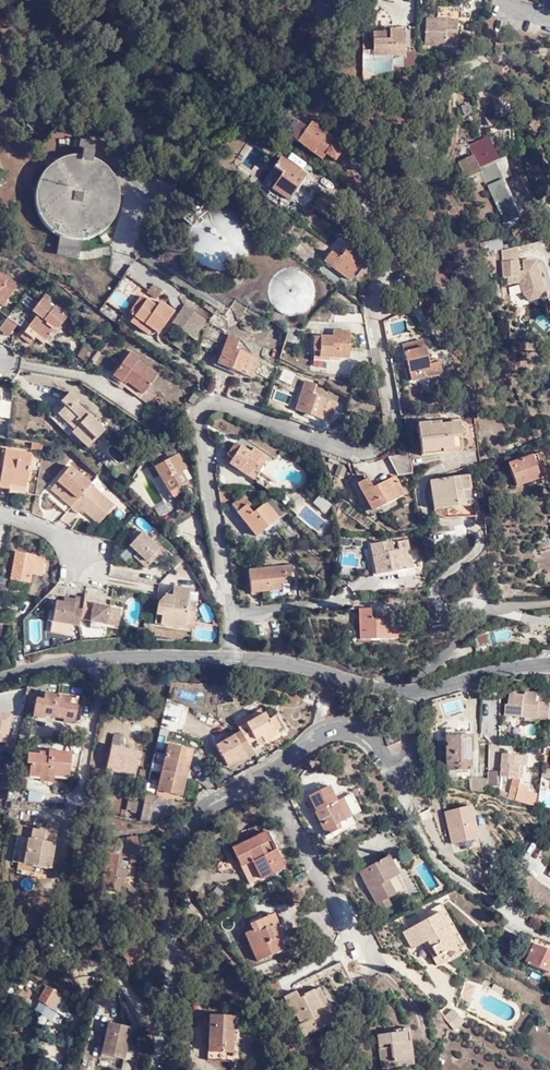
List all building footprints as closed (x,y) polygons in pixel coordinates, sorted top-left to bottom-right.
[(440,8),(439,21),(439,26),(449,27),(449,21),(461,23),(465,23),(465,9),(440,8)] [(439,26),(439,21),(430,21),(429,47),(449,48),(449,44),(459,44),(461,23),(449,21),(449,27),(439,26)] [(376,38),(377,59),(407,58),(408,58),(408,53),(408,34),(393,35),(393,37),(376,38)] [(414,53),(408,53),(408,58),(407,58),(407,70),(419,68),(419,53),(414,53)] [(407,58),(377,59),(377,63),(396,62),(397,71),(407,70),(407,58)] [(0,93),(0,101),(14,112),(22,102),(10,91),(7,93),(3,89),(0,93)] [(37,114),(28,124),(40,134),(48,125),(37,114)] [(324,132),(310,123),(306,128),(294,120),(284,133),(322,160),(325,155),(334,160),(339,153),(343,156),(348,150),(335,140),(332,143),(322,135),(324,132)] [(60,236),(58,254),(80,258),(83,240),(86,240),(89,239),(92,238),(95,236),(98,235),(101,233),(104,231),(106,228),(109,226),(111,223),(113,220),(115,217),(116,214),(117,211),(118,208),(119,205),(119,201),(119,198),(119,195),(119,192),(118,188),(117,185),(116,182),(114,179),(112,176),(110,173),(108,170),(106,168),(103,165),(100,163),(98,162),(95,160),(98,142),(80,139),(78,157),(75,158),(71,158),(68,159),(65,160),(62,161),(59,163),(55,165),(53,167),(50,169),(47,172),(45,174),(43,178),(42,181),(40,184),(39,187),(39,190),(38,193),(38,196),(37,200),(38,203),(38,207),(39,210),(40,213),(42,217),(43,220),(45,223),(47,226),(50,228),(52,231),(55,233),(57,234),(60,236)] [(283,172),(273,187),(289,200),(306,175),(281,157),(275,167),(283,172)] [(480,167),(488,186),(503,179),(495,161),(480,167)] [(503,179),(488,186),(505,222),(518,216),(510,199),(511,199),(503,179)] [(209,208),(208,208),(197,200),(190,210),(175,198),(168,206),(191,225),(190,229),(189,233),(189,235),(189,237),(189,239),(189,241),(189,244),(190,246),(191,248),(192,251),(193,253),(194,255),(195,257),(197,259),(199,261),(201,263),(203,264),(205,265),(207,267),(209,267),(212,268),(214,269),(216,269),(218,269),(220,269),(223,270),(227,269),(230,268),(233,267),(235,266),(238,265),(240,263),(243,261),(245,259),(247,257),(248,254),(250,251),(251,249),(252,245),(252,243),(253,240),(253,237),(253,234),(253,232),(252,229),(251,226),(250,223),(248,221),(247,218),(245,216),(243,214),(240,212),(238,210),(235,208),(232,207),(230,207),(227,206),(224,206),(221,205),(218,205),(217,206),(215,206),(213,206),(212,207),(211,207),(210,207),(209,208)] [(504,246),(502,237),(484,241),(484,242),(482,243),(483,251),(504,246)] [(332,252),(326,261),(349,278),(367,256),(350,243),(339,257),(332,252)] [(519,249),(503,253),(506,282),(513,282),(512,272),(519,271),(519,249)] [(283,325),(289,316),(291,317),(293,317),(295,317),(297,316),(300,316),(302,315),(304,315),(306,314),(308,312),(310,311),(311,310),(313,308),(314,306),(315,305),(317,303),(318,301),(318,299),(319,297),(319,295),(319,293),(320,291),(319,288),(319,286),(318,284),(318,282),(317,280),(316,278),(315,276),(313,274),(312,273),(310,271),(309,270),(307,268),(305,268),(302,266),(300,266),(298,265),(295,265),(292,265),(290,265),(287,266),(284,267),(282,268),(280,269),(278,271),(276,273),(274,274),(273,276),(271,278),(270,280),(269,282),(269,285),(268,287),(268,290),(268,293),(268,295),(269,298),(270,300),(271,303),(272,305),(273,307),(275,309),(277,310),(279,312),(274,320),(283,325)] [(2,303),(4,305),(18,285),(0,272),(0,302),(2,303)] [(154,283),(148,292),(158,299),(164,290),(154,283)] [(45,298),(69,317),(73,312),(49,293),(45,298)] [(131,313),(158,333),(175,311),(160,301),(156,306),(143,296),(131,313)] [(40,333),(49,340),(62,324),(64,325),(69,317),(45,298),(38,306),(42,310),(40,314),(23,335),(33,342),(37,336),(40,333)] [(215,313),(218,309),(208,302),(205,306),(215,313)] [(173,323),(187,333),(195,322),(198,324),(204,318),(186,306),(173,323)] [(3,330),(11,335),(20,324),(12,318),(3,330)] [(195,322),(187,333),(197,340),(210,322),(204,318),(198,324),(195,322)] [(298,330),(289,330),(285,341),(294,344),(298,330)] [(319,352),(320,357),(349,355),(348,330),(332,330),(332,336),(313,337),(313,352),(319,352)] [(47,343),(49,340),(40,333),(37,336),(47,343)] [(230,334),(219,363),(252,377),(260,358),(238,349),(242,339),(230,334)] [(404,345),(412,379),(440,373),(438,361),(441,360),(431,336),(425,337),(425,340),(404,345)] [(86,346),(82,355),(88,357),(92,348),(86,346)] [(139,398),(150,384),(157,375),(139,361),(140,358),(129,351),(110,377),(139,398)] [(306,381),(297,410),(331,422),(337,403),(314,395),(317,384),(306,381)] [(158,391),(150,384),(139,398),(147,405),(158,391)] [(71,391),(48,414),(69,436),(72,434),(88,449),(106,431),(77,402),(80,399),(71,391)] [(194,393),(189,400),(193,404),(198,397),(194,393)] [(422,423),(423,453),(444,452),(444,449),(462,448),(460,423),(433,426),(432,422),(422,423)] [(235,456),(230,462),(254,478),(268,456),(255,447),(251,454),(241,448),(242,445),(235,442),(230,452),(235,456)] [(38,457),(10,451),(6,470),(2,488),(12,490),(13,485),(29,487),(30,483),(32,483),(38,457)] [(534,451),(524,455),(533,477),(535,480),(548,475),(542,460),(538,462),(534,451)] [(175,487),(178,493),(190,487),(187,480),(184,481),(179,470),(186,466),(178,452),(155,465),(168,490),(175,487)] [(225,459),(230,462),(235,456),(230,452),(225,459)] [(400,474),(414,472),(411,452),(391,456),(400,474)] [(533,477),(524,455),(502,463),(511,485),(533,477)] [(348,465),(340,462),(335,474),(343,477),(348,465)] [(59,503),(70,512),(75,507),(94,483),(96,481),(73,464),(60,480),(70,489),(59,503)] [(151,468),(133,479),(156,518),(174,508),(151,468)] [(381,506),(398,497),(405,494),(395,475),(374,486),(369,478),(360,482),(374,510),(381,506)] [(466,476),(429,479),(432,508),(450,507),(451,517),(473,514),(472,498),(468,499),(466,476)] [(48,495),(59,503),(70,489),(60,480),(48,495)] [(94,483),(75,507),(83,513),(86,508),(103,522),(118,502),(94,483)] [(28,493),(29,487),(13,485),(12,490),(28,493)] [(172,496),(178,493),(175,487),(168,490),(172,496)] [(237,509),(258,534),(280,516),(280,514),(287,508),(274,492),(252,509),(246,502),(237,509)] [(293,499),(299,505),(306,498),(300,493),(293,499)] [(401,503),(398,497),(381,506),(384,512),(401,503)] [(148,559),(145,563),(152,569),(158,561),(161,564),(169,554),(141,531),(133,540),(136,543),(133,547),(142,554),(148,559)] [(398,541),(399,549),(409,548),(408,540),(398,541)] [(409,548),(399,549),(384,551),(382,542),(373,544),(378,572),(412,567),(409,548)] [(17,549),(12,577),(25,579),(26,579),(31,580),(33,572),(43,573),(46,555),(17,549)] [(139,559),(145,563),(148,559),(142,554),(139,559)] [(189,559),(185,554),(174,567),(178,569),(189,559)] [(178,569),(178,571),(181,573),(191,562),(189,559),(178,569)] [(249,570),(251,592),(283,588),(283,582),(293,581),(292,574),(296,573),(295,565),(279,566),(280,571),(267,572),(266,568),(249,570)] [(25,579),(12,577),(11,584),(24,587),(26,579),(25,579)] [(167,613),(166,625),(188,628),(190,622),(198,622),(200,605),(198,601),(192,600),(194,588),(178,586),(162,602),(161,612),(167,613)] [(90,598),(86,620),(123,626),(125,614),(115,613),(116,608),(99,604),(100,597),(90,595),(90,598)] [(61,609),(59,620),(60,620),(58,631),(78,634),(80,624),(85,624),(86,620),(90,598),(82,597),(82,599),(81,604),(70,602),(63,600),(61,609)] [(362,608),(360,638),(396,640),(396,619),(371,618),(372,608),(362,608)] [(488,633),(477,634),(479,648),(513,643),(511,627),(487,630),(488,633)] [(504,701),(504,712),(515,714),(515,709),(537,712),(536,717),(546,719),(549,702),(535,700),(536,690),(524,688),(523,693),(509,691),(507,701),(504,701)] [(75,726),(79,707),(71,705),(72,699),(45,693),(44,700),(36,699),(33,717),(75,726)] [(515,714),(536,717),(537,712),(515,709),(515,714)] [(237,726),(240,731),(247,745),(261,738),(264,744),(284,734),(275,719),(269,721),(264,712),(237,726)] [(9,738),(11,714),(0,713),(0,737),(9,738)] [(247,745),(240,731),(212,744),(223,765),(238,757),(240,760),(251,754),(247,745)] [(113,733),(111,745),(119,746),(121,735),(113,733)] [(470,733),(445,735),(446,770),(469,769),(468,752),(471,752),(470,733)] [(119,746),(111,745),(110,745),(106,764),(123,767),(122,770),(136,773),(140,751),(119,746)] [(183,793),(190,749),(166,745),(158,789),(183,793)] [(34,772),(46,774),(61,777),(64,753),(43,749),(41,756),(33,754),(33,752),(21,750),(20,761),(23,761),(21,774),(34,775),(34,772)] [(524,755),(500,752),(498,775),(510,777),(519,778),(521,765),(524,764),(524,755)] [(121,781),(122,770),(123,767),(106,764),(104,778),(121,781)] [(549,765),(540,764),(540,765),(539,773),(547,775),(549,765)] [(494,769),(486,769),(486,776),(486,784),(495,784),(494,769)] [(44,781),(46,774),(34,772),(34,775),(33,779),(44,781)] [(467,773),(466,787),(472,788),(486,789),(486,784),(486,776),(467,773)] [(510,777),(508,785),(516,787),(518,783),(519,778),(510,777)] [(507,791),(505,796),(534,807),(536,793),(526,790),(527,786),(518,783),(516,787),(508,785),(507,791)] [(331,797),(324,784),(305,794),(313,808),(311,809),(323,831),(333,827),(330,822),(341,817),(331,797)] [(341,817),(349,812),(359,807),(349,789),(341,793),(341,792),(331,797),(341,817)] [(123,817),(141,821),(145,801),(128,797),(123,817)] [(407,811),(400,797),(391,802),(398,816),(407,811)] [(145,804),(142,820),(149,820),(152,805),(145,804)] [(474,806),(445,811),(451,845),(480,841),(474,806)] [(341,817),(330,822),(333,827),(334,830),(353,820),(349,812),(341,817)] [(52,857),(54,850),(58,822),(48,821),(46,831),(33,829),(32,838),(19,835),(16,862),(56,869),(57,858),(52,857)] [(260,874),(280,864),(267,836),(268,835),(265,827),(245,837),(243,833),(227,841),(238,862),(251,856),(260,874)] [(134,860),(137,841),(127,843),(127,845),(120,847),(117,843),(116,843),(114,843),(113,843),(112,843),(111,844),(110,845),(109,846),(108,847),(108,848),(107,849),(107,850),(108,851),(108,853),(109,853),(109,855),(110,855),(108,872),(104,871),(103,881),(106,881),(104,895),(127,900),(129,900),(130,890),(129,890),(126,889),(129,876),(120,875),(122,865),(130,866),(131,861),(134,860)] [(388,881),(398,875),(388,855),(358,871),(381,910),(391,905),(388,899),(396,894),(388,881)] [(406,888),(398,875),(388,881),(396,894),(406,888)] [(197,900),(205,891),(197,884),(193,888),(194,896),(197,900)] [(254,956),(279,945),(279,944),(273,931),(274,930),(271,922),(276,919),(271,908),(246,917),(249,926),(242,929),(254,956)] [(414,945),(426,939),(432,950),(430,952),(437,965),(465,950),(443,911),(406,931),(414,945)] [(273,931),(279,944),(284,942),(285,942),(285,941),(286,941),(286,940),(287,939),(287,937),(287,935),(286,933),(284,931),(283,930),(281,930),(276,919),(271,922),(274,930),(273,931)] [(525,935),(511,925),(502,938),(516,947),(525,935)] [(117,947),(118,948),(122,959),(138,952),(132,940),(118,945),(117,947)] [(540,944),(531,962),(549,972),(549,949),(540,944)] [(477,986),(467,982),(462,997),(471,1001),(477,986)] [(317,984),(311,987),(321,1008),(324,1006),(327,1005),(317,984)] [(506,990),(497,985),(494,990),(503,995),(506,990)] [(48,1003),(56,990),(50,986),(42,999),(48,1003)] [(299,1020),(297,1021),(303,1033),(331,1018),(324,1006),(321,1008),(311,987),(303,991),(303,993),(297,997),(293,989),(283,995),(293,1013),(295,1012),(299,1020)] [(445,1018),(451,1024),(456,1010),(455,1009),(445,1018)] [(465,1019),(456,1010),(451,1024),(456,1028),(465,1019)] [(208,1049),(232,1050),(233,1014),(210,1012),(208,1049)] [(294,1022),(297,1021),(299,1020),(295,1012),(293,1013),(290,1015),(294,1022)] [(103,1055),(126,1060),(133,1028),(110,1023),(103,1055)] [(409,1064),(404,1028),(390,1030),(390,1033),(374,1036),(378,1068),(409,1064)] [(310,1042),(302,1044),(303,1052),(312,1051),(310,1042)] [(231,1059),(232,1050),(208,1049),(208,1058),(231,1059)]
